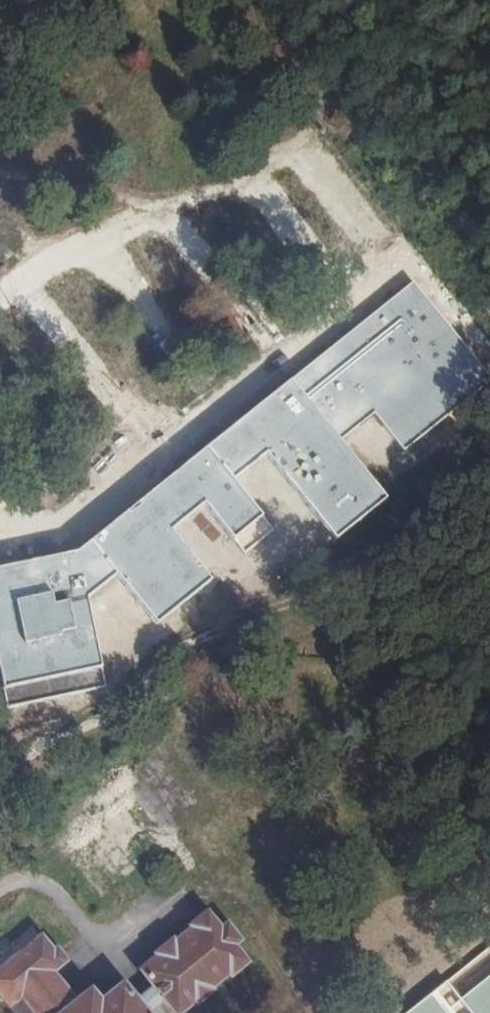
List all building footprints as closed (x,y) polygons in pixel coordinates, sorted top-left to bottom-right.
[(0,569),(0,692),(100,672),(85,597),(113,575),(156,628),(213,583),(171,529),(202,504),(233,543),(266,518),(233,477),(264,453),(333,539),(381,501),(336,444),(374,413),(405,452),(489,384),(489,383),(413,286),(74,554),(0,569)] [(162,1002),(171,1012),(182,1012),(193,1005),(195,1008),(210,995),(208,991),(221,979),(225,982),(243,969),(229,949),(233,947),(220,931),(214,935),(200,919),(186,931),(189,937),(173,948),(170,944),(151,956),(154,962),(141,974),(152,988),(162,1002)] [(39,944),(28,930),(0,954),(0,974),(39,944)] [(132,1004),(117,988),(95,1002),(89,993),(76,1004),(48,972),(61,960),(54,951),(46,956),(39,944),(0,974),(0,1000),(4,1006),(20,994),(36,1012),(139,1012),(132,1004)] [(407,1012),(489,1012),(489,946),(407,1012)] [(139,1012),(148,1012),(162,1002),(152,988),(132,1004),(139,1012)] [(4,1006),(10,1012),(36,1012),(20,994),(4,1006)]
